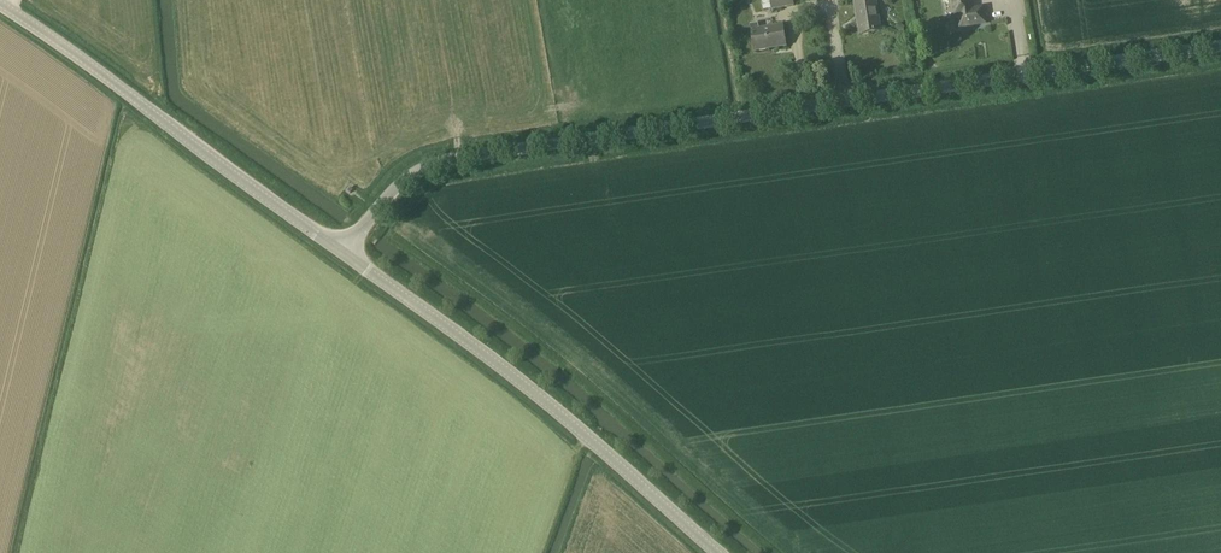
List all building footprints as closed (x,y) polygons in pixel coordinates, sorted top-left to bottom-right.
[(771,10),(795,6),(793,0),(769,0),(771,10)] [(854,1),(856,15),(859,14),(862,34),(882,31),(876,0),(862,0),(854,1)] [(973,9),(971,0),(951,0),(954,18),(960,17),(962,27),(985,23),(983,8),(973,9)] [(905,27),(900,24),(897,29),(902,32),(905,27)] [(751,26),(755,52),(787,46),(783,25),(759,29),(758,25),(751,26)]
